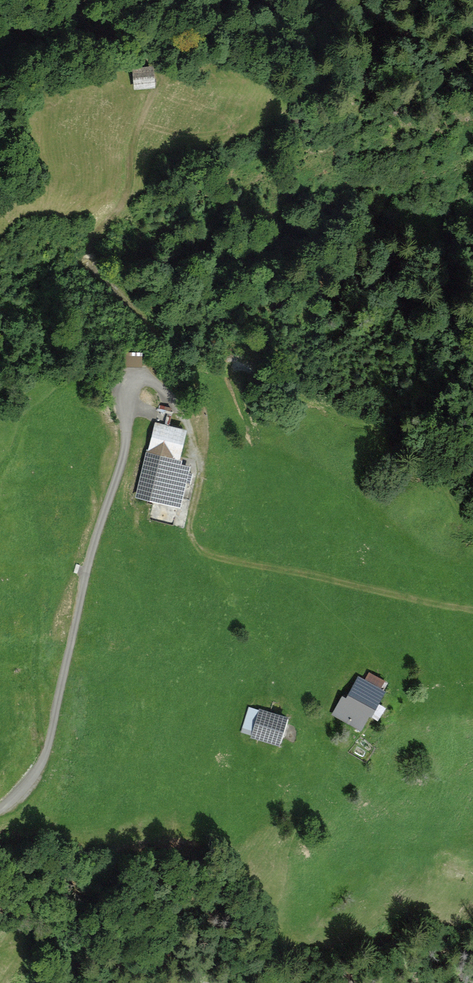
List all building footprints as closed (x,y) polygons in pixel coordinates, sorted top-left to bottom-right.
[(154,66),(132,68),(134,90),(156,88),(154,66)] [(123,351),(123,366),(142,366),(142,351),(123,351)] [(173,411),(158,407),(147,452),(146,452),(135,497),(181,508),(187,484),(191,485),(194,473),(190,472),(191,466),(183,464),(184,459),(181,459),(189,429),(170,425),(173,411)] [(365,679),(358,675),(346,697),(342,695),(331,714),(362,731),(370,717),(378,721),(386,708),(378,703),(385,691),(380,688),(385,680),(369,672),(365,679)] [(288,717),(259,708),(259,709),(248,706),(240,732),(252,735),(251,738),(279,746),(288,717)]
